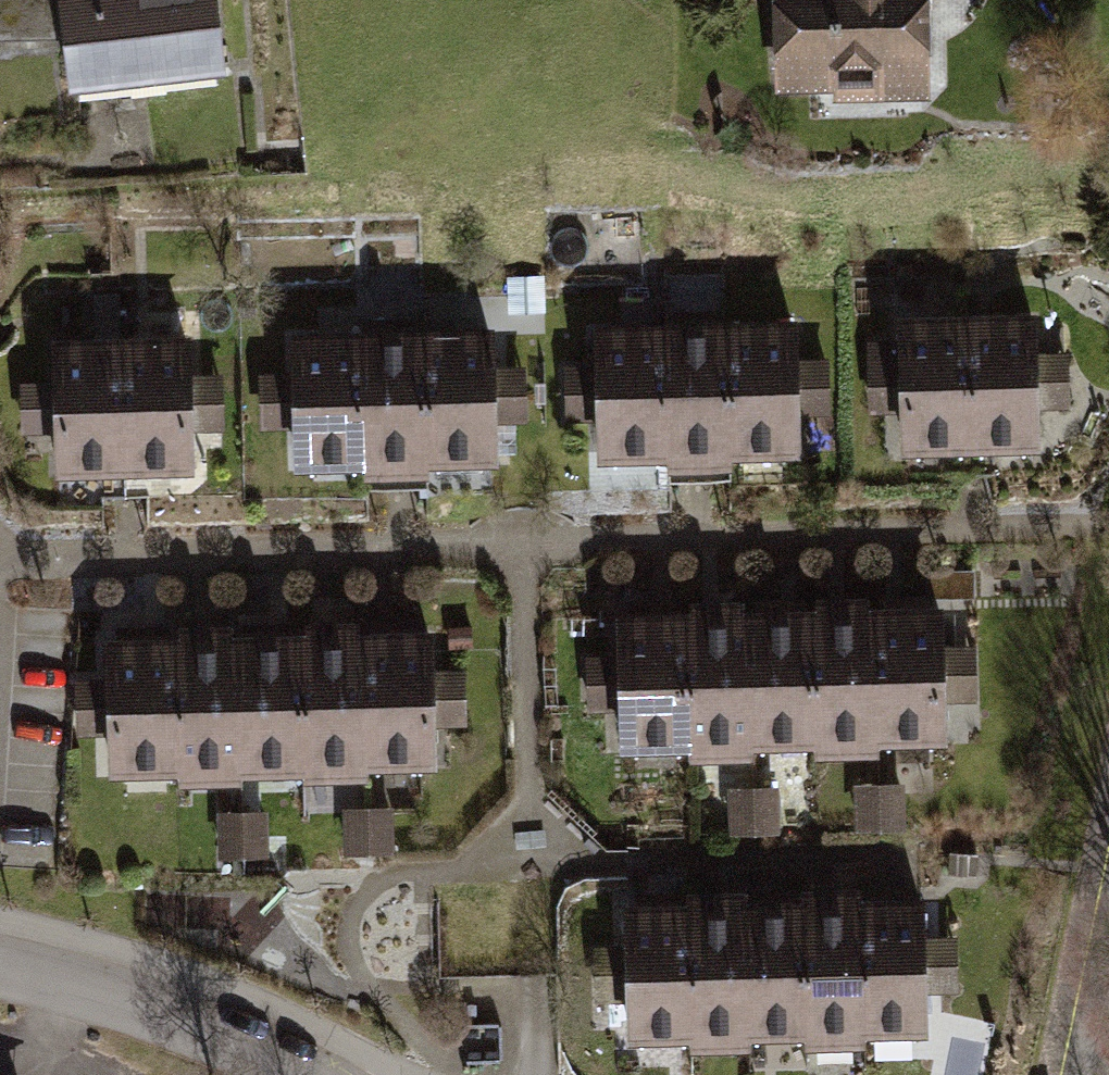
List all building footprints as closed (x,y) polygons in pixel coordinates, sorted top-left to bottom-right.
[(52,37),(62,92),(223,70),(211,0),(0,0),(0,38),(52,37)] [(788,86),(932,88),(931,0),(786,0),(788,86)] [(962,312),(967,449),(1034,447),(1029,310),(962,312)] [(901,314),(906,451),(967,449),(962,312),(901,314)] [(728,321),(733,458),(792,457),(787,319),(728,321)] [(662,324),(666,461),(733,458),(728,321),(662,324)] [(417,326),(422,463),(481,461),(476,324),(417,326)] [(605,456),(606,462),(615,462),(666,461),(662,324),(600,326),(605,456)] [(350,328),(355,465),(422,463),(417,326),(350,328)] [(289,330),(294,467),(355,465),(350,328),(289,330)] [(112,337),(116,474),(183,472),(178,335),(112,337)] [(50,339),(56,476),(116,474),(112,337),(50,339)] [(865,604),(869,742),(932,740),(928,603),(865,604)] [(807,606),(812,744),(869,742),(865,604),(807,606)] [(748,608),(753,745),(812,744),(807,606),(748,608)] [(681,611),(686,748),(753,745),(748,608),(681,611)] [(620,613),(625,749),(686,748),(681,611),(620,613)] [(354,633),(358,771),(420,769),(417,631),(354,633)] [(296,635),(300,772),(358,771),(354,633),(296,635)] [(237,637),(242,774),(300,772),(296,635),(237,637)] [(170,639),(174,776),(242,774),(237,637),(170,639)] [(109,641),(114,778),(174,776),(170,639),(109,641)] [(273,805),(222,805),(222,855),(273,855),(273,805)] [(851,898),(855,1037),(911,1035),(907,897),(851,898)] [(796,900),(799,1038),(855,1037),(851,898),(796,900)] [(740,902),(744,1039),(799,1038),(796,900),(740,902)] [(684,903),(688,1041),(744,1039),(740,902),(684,903)] [(629,905),(633,1043),(688,1041),(684,903),(629,905)]
